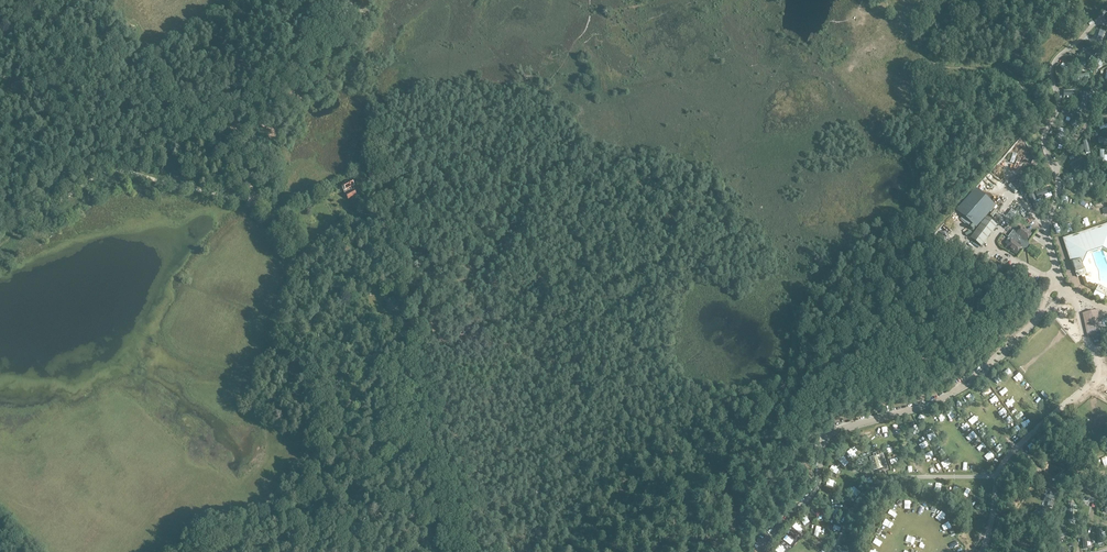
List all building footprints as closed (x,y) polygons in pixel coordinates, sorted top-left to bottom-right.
[(1095,45),(1100,46),(1105,32),(1100,30),(1095,45)] [(1091,56),(1084,51),(1081,57),(1088,62),(1091,56)] [(1065,60),(1063,63),(1071,72),(1074,69),(1065,60)] [(1080,116),(1070,123),(1072,126),(1082,118),(1080,116)] [(367,164),(370,178),(375,177),(379,176),(375,162),(371,163),(367,164)] [(1076,171),(1063,175),(1064,180),(1078,176),(1076,171)] [(345,194),(348,200),(348,199),(350,202),(354,200),(352,197),(356,195),(353,189),(354,189),(353,186),(354,185),(351,180),(343,184),(343,185),(341,186),(343,191),(345,194)] [(1036,193),(1038,198),(1052,192),(1050,187),(1036,193)] [(977,228),(997,206),(976,188),(956,210),(977,228)] [(1034,194),(1029,196),(1035,210),(1040,208),(1034,194)] [(971,238),(981,247),(998,225),(987,217),(971,238)] [(1063,239),(1073,269),(1074,268),(1077,277),(1078,277),(1077,274),(1084,271),(1082,265),(1087,255),(1103,250),(1106,252),(1106,224),(1063,239)] [(1009,238),(1004,243),(1008,246),(1007,247),(1016,254),(1022,248),(1023,247),(1024,248),(1026,248),(1028,246),(1028,243),(1026,242),(1027,241),(1026,241),(1032,234),(1022,227),(1017,234),(1013,231),(1008,238),(1009,238)] [(1105,296),(1106,293),(1106,290),(1103,288),(1103,287),(1098,285),(1098,286),(1095,284),(1094,285),(1089,283),(1087,284),(1085,277),(1082,278),(1085,286),(1105,296)] [(388,299),(384,302),(389,312),(394,310),(393,309),(399,307),(396,301),(394,298),(393,298),(392,297),(388,299)] [(1104,331),(1100,313),(1083,316),(1087,335),(1104,331)] [(982,449),(978,452),(983,457),(986,453),(982,449)] [(874,457),(870,458),(874,471),(878,470),(878,469),(883,468),(887,467),(883,454),(879,455),(878,453),(873,454),(874,457)] [(832,479),(839,482),(841,476),(835,474),(832,479)] [(1064,536),(1064,535),(1067,534),(1066,528),(1062,529),(1062,526),(1057,527),(1059,538),(1064,536)] [(784,545),(792,551),(797,545),(789,539),(784,545)] [(1014,541),(1012,546),(1028,551),(1030,545),(1014,541)]
